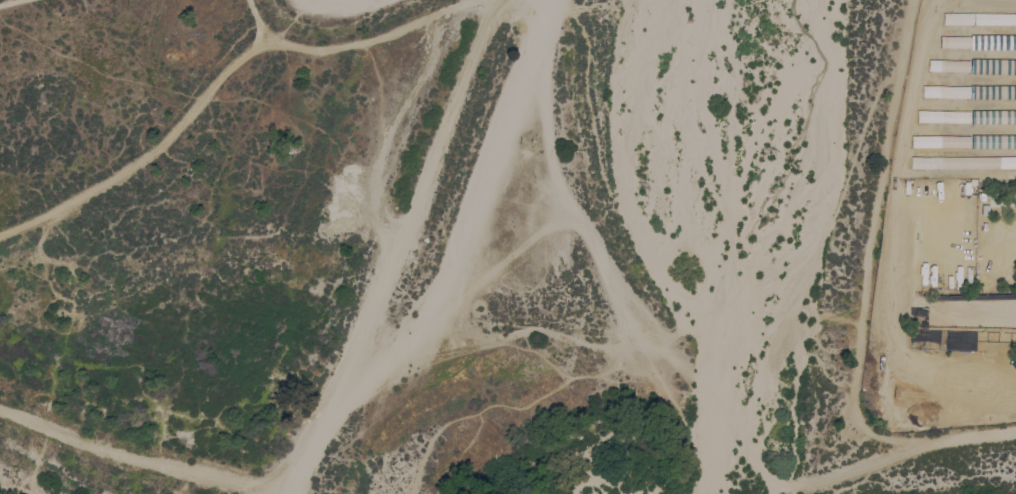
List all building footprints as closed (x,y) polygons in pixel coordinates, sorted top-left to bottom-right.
[(970,34),(1015,35),(1015,49),(970,49),(970,34)] [(940,36),(968,37),(968,48),(940,48),(940,36)] [(970,58),(1015,59),(1015,74),(970,73),(970,58)] [(941,60),(969,61),(969,73),(941,72),(941,60)] [(970,84),(1015,84),(1015,99),(970,99),(970,84)] [(921,96),(930,97),(930,86),(921,86),(921,96)] [(940,86),(968,87),(968,99),(940,98),(940,86)] [(941,110),(969,111),(969,123),(941,122),(941,110)] [(971,124),(1015,123),(1015,110),(971,111),(971,124)] [(938,146),(938,135),(910,136),(910,147),(938,146)] [(971,148),(1015,148),(1015,135),(971,135),(971,148)]
